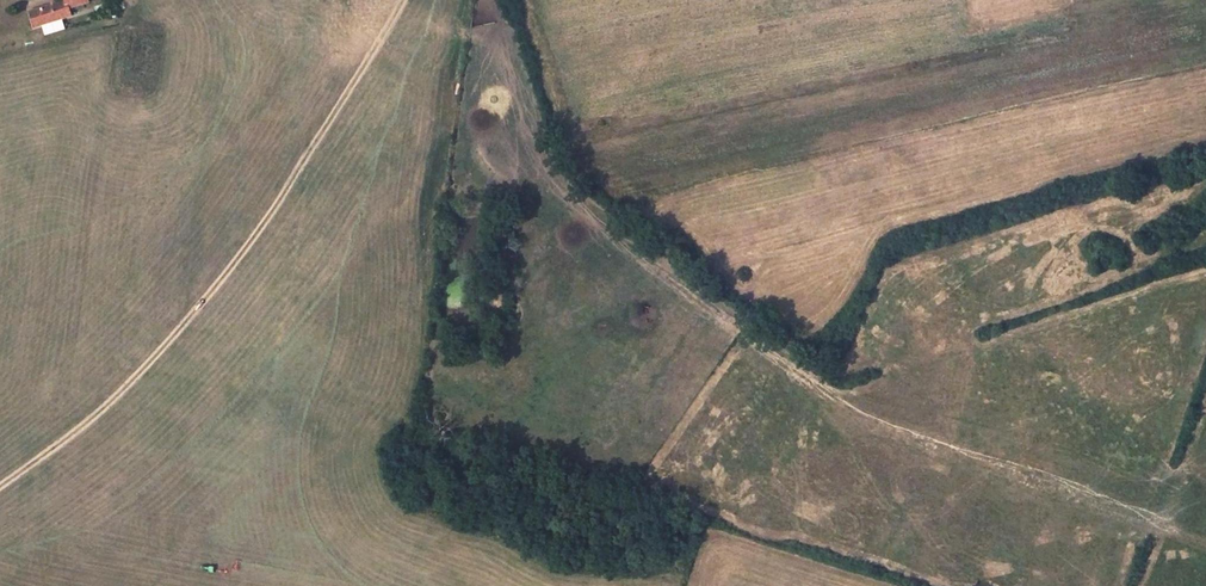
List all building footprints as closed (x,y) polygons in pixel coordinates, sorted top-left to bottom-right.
[(35,26),(71,15),(68,8),(88,2),(88,0),(65,0),(65,1),(30,12),(35,26)] [(115,0),(111,0),(107,1),(110,15),(118,13),(115,0)] [(110,15),(107,1),(94,4),(98,18),(110,15)]
